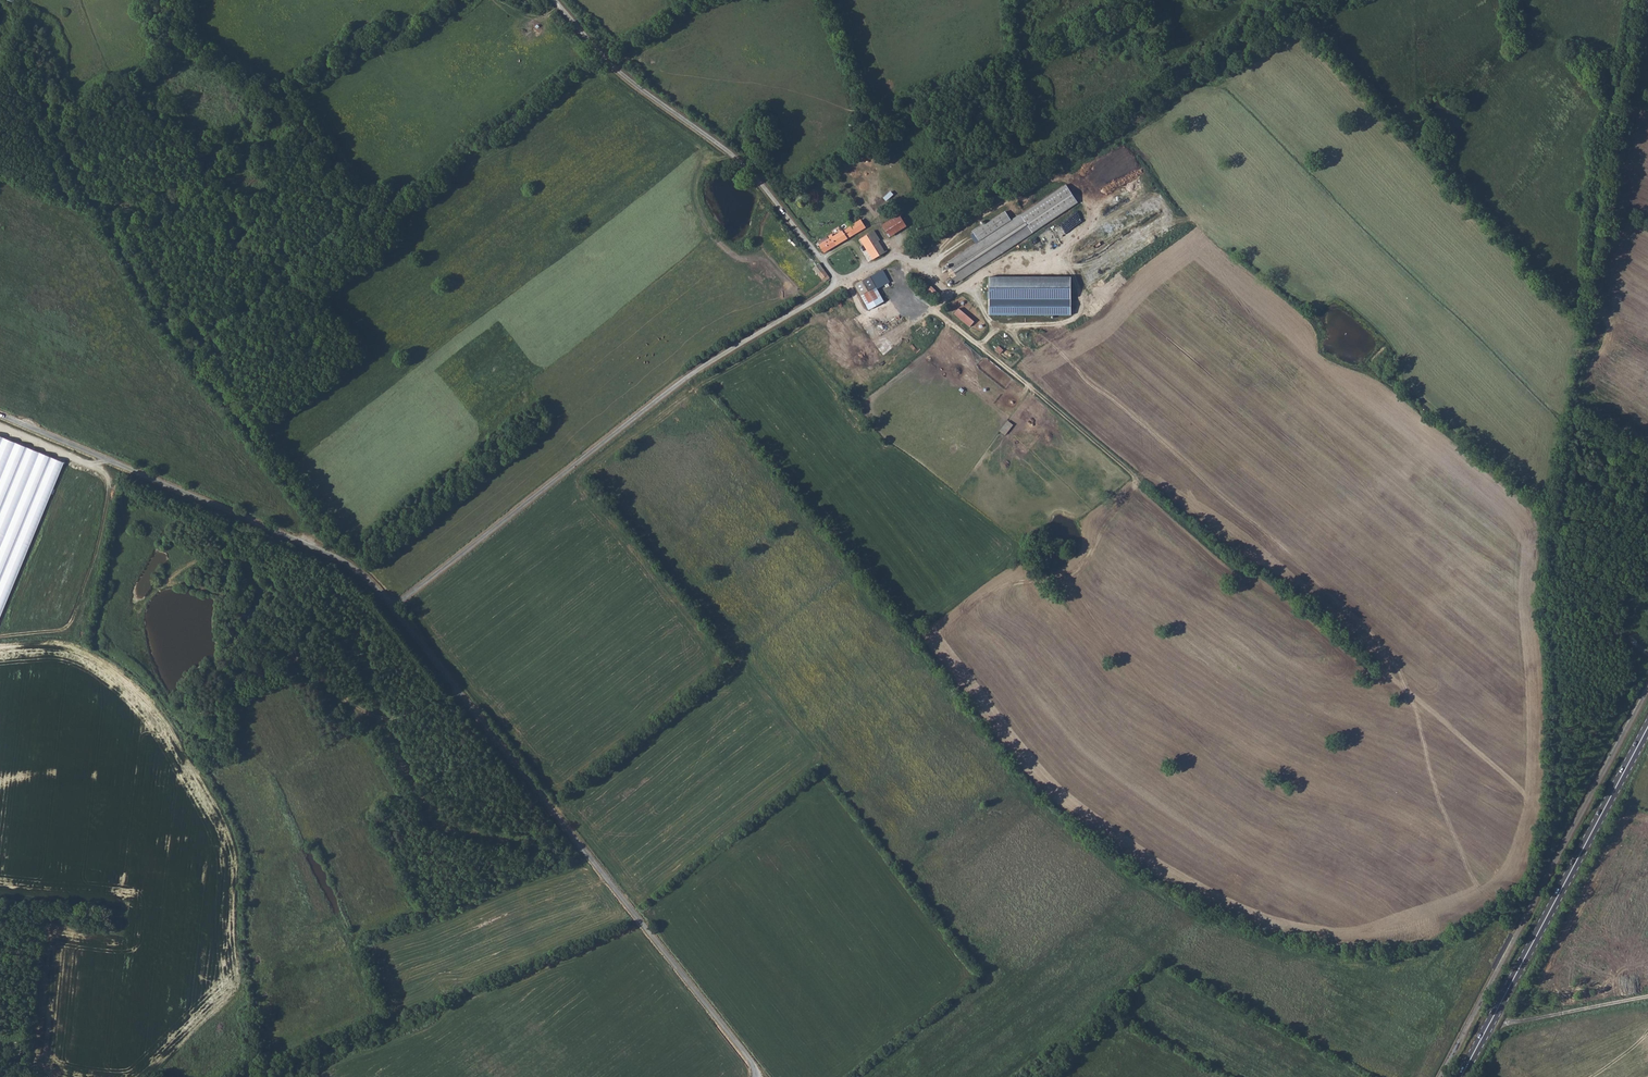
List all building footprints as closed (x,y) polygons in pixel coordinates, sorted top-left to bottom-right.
[(951,278),(954,283),(1077,202),(1065,184),(1011,220),(1004,211),(972,232),(978,241),(946,262),(955,275),(951,278)] [(890,192),(884,198),(886,201),(893,195),(890,192)] [(908,227),(900,215),(883,226),(890,238),(908,227)] [(843,232),(834,237),(838,245),(866,228),(861,220),(852,226),(851,227),(844,231),(843,232)] [(872,259),(885,252),(878,241),(880,240),(875,231),(860,240),(872,259)] [(825,253),(838,245),(834,237),(832,235),(829,237),(831,239),(820,246),(825,253)] [(818,243),(820,246),(831,239),(829,237),(829,236),(818,243)] [(825,271),(819,264),(813,269),(819,276),(825,271)] [(890,282),(884,270),(870,278),(870,277),(855,285),(869,310),(884,302),(877,289),(890,282)] [(825,283),(830,278),(827,273),(821,278),(825,283)] [(1071,278),(990,278),(990,315),(1071,315),(1071,278)] [(958,308),(954,313),(969,327),(973,322),(958,308)] [(1006,434),(1014,424),(1008,419),(1000,430),(1006,434)] [(0,425),(0,592),(2,586),(14,591),(67,449),(0,425)]
